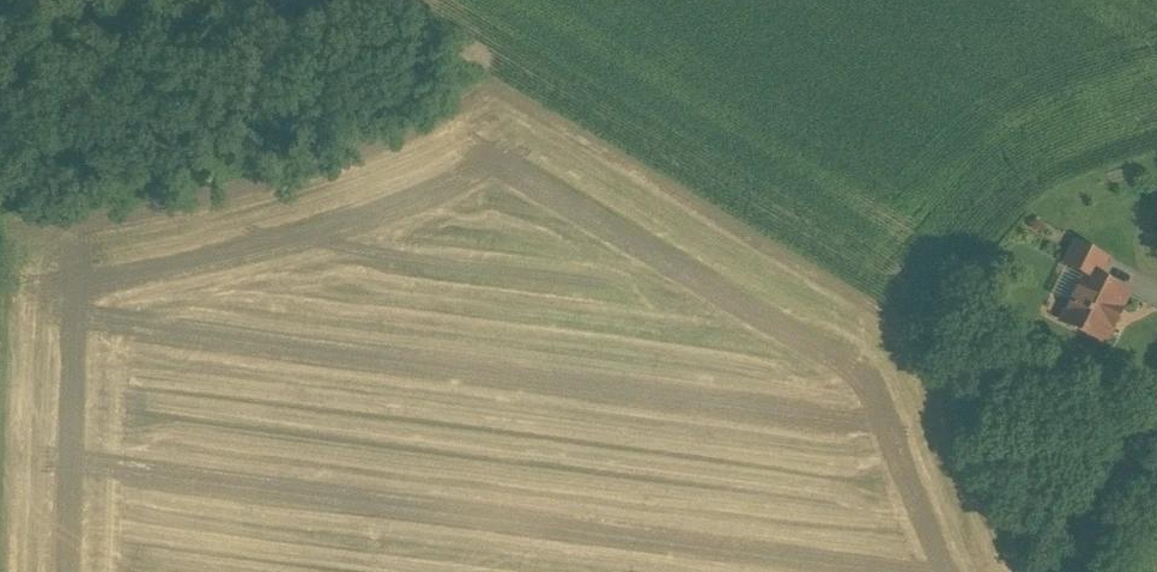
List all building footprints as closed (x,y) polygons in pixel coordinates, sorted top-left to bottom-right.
[(1061,250),(1078,257),(1079,257),(1055,315),(1109,338),(1133,280),(1096,265),(1107,239),(1073,224),(1061,250)]
